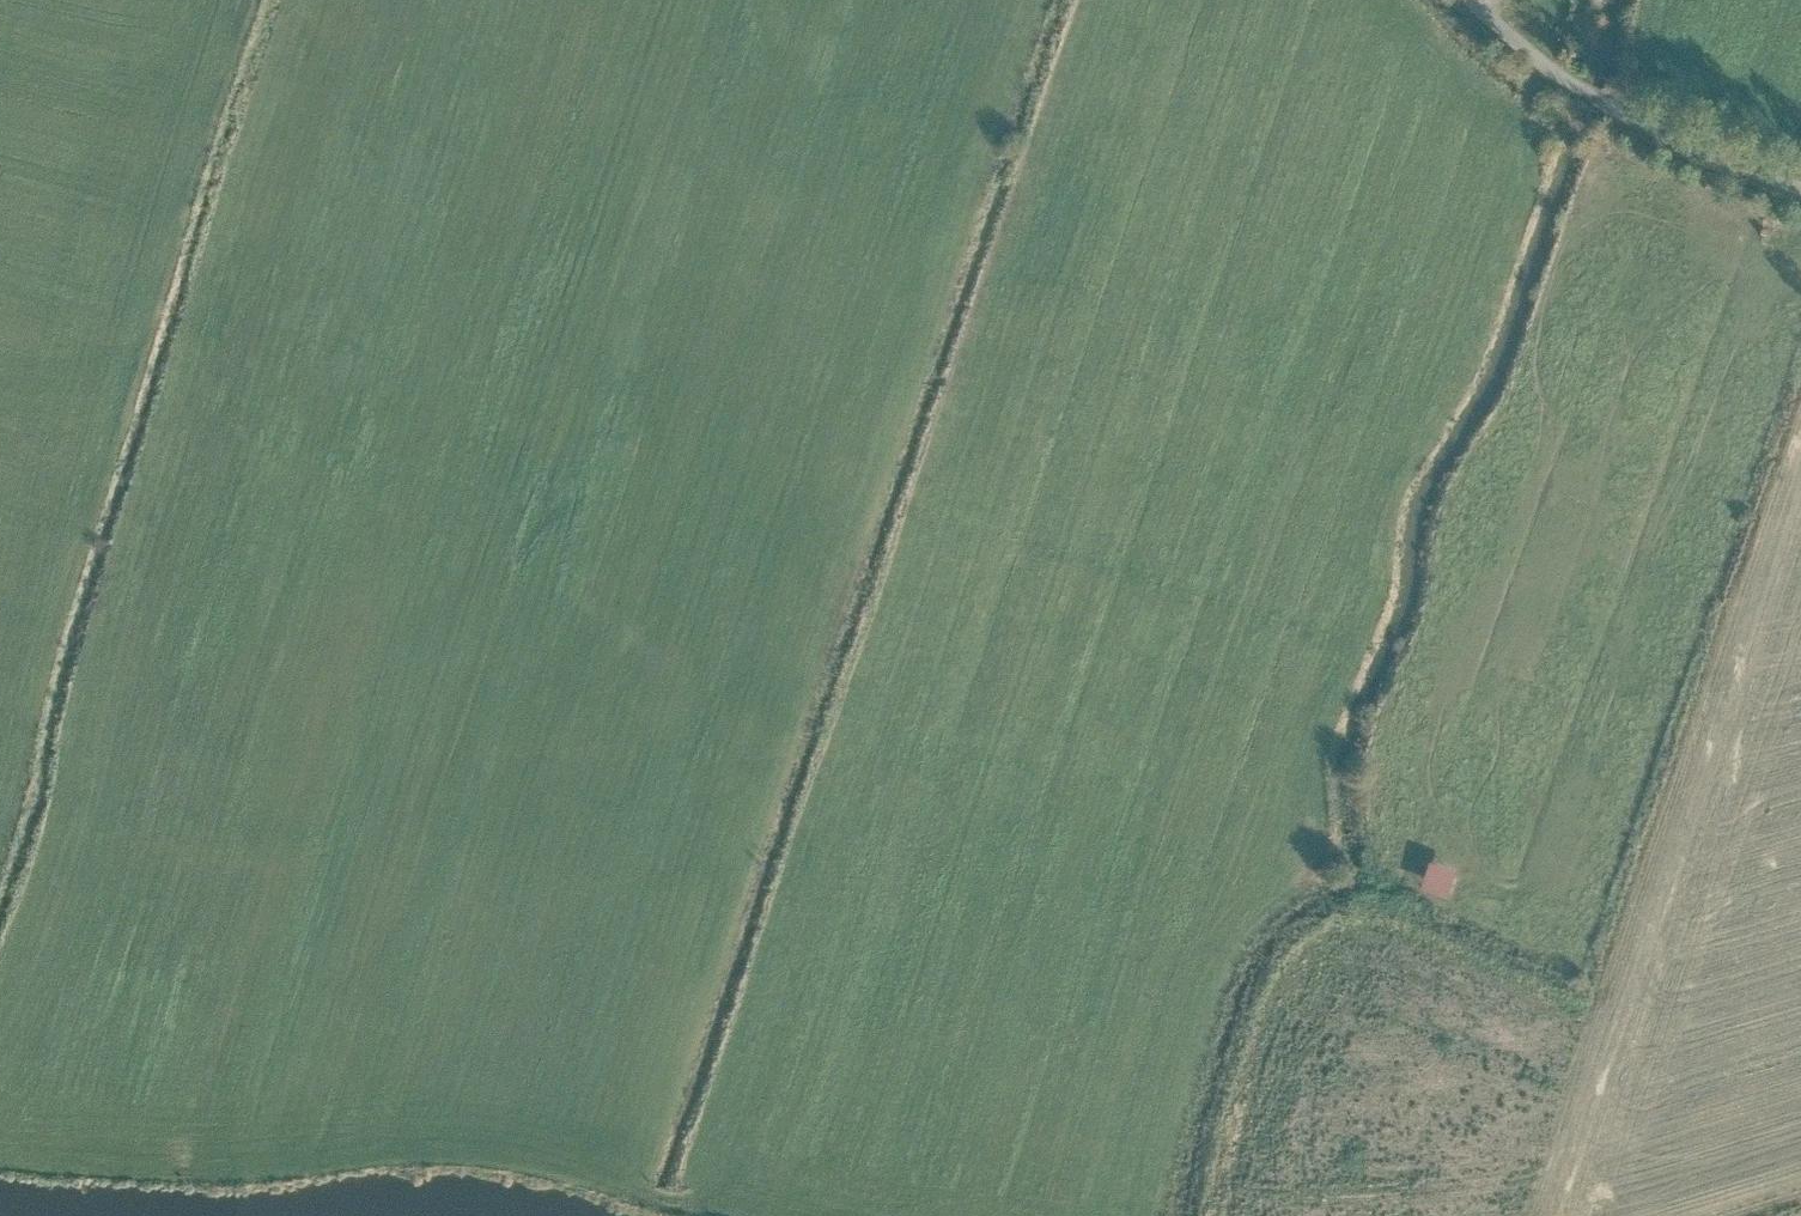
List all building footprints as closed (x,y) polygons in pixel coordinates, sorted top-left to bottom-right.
[(1444,897),(1453,870),(1425,861),(1416,889),(1444,897)]
